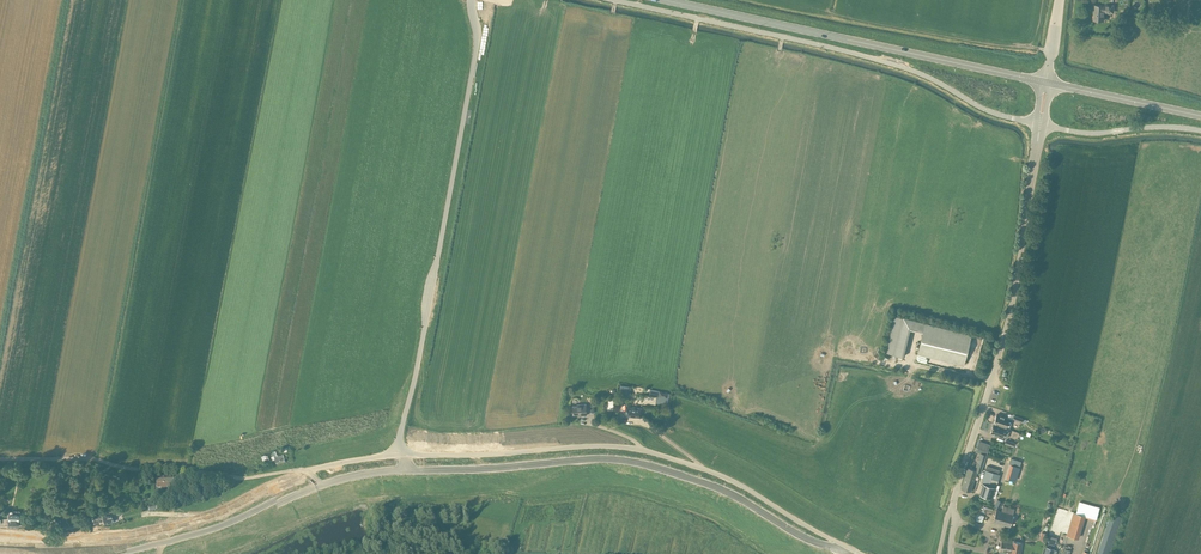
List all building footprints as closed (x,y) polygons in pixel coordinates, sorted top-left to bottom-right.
[(1104,20),(1104,13),(1114,13),(1115,4),(1106,4),(1106,6),(1101,5),(1101,6),(1095,5),(1095,14),(1094,14),(1094,20),(1104,20)] [(964,364),(971,335),(925,324),(917,353),(964,364)] [(620,386),(619,396),(627,397),(628,387),(620,386)] [(659,396),(667,398),(668,393),(667,392),(667,390),(661,389),(660,391),(659,391),(659,396)] [(580,415),(586,415),(586,404),(581,404),(581,405),(573,406),(573,414),(580,414),(580,415)] [(641,417),(642,408),(626,407),(625,416),(641,417)] [(997,414),(994,423),(1006,428),(1009,418),(997,414)] [(990,432),(1003,437),(1006,428),(994,423),(990,432)] [(980,476),(981,472),(986,455),(980,452),(974,470),(968,468),(961,488),(971,491),(976,474),(980,476)] [(283,454),(275,457),(277,465),(286,462),(283,454)] [(1020,461),(1011,458),(1010,464),(1017,466),(1020,461)] [(998,474),(992,472),(994,466),(986,464),(985,470),(986,470),(982,483),(983,483),(980,494),(992,497),(994,488),(996,488),(996,487),(999,479),(997,478),(998,474)] [(174,477),(167,478),(157,478),(157,488),(161,488),(161,491),(168,491),(168,488),(170,488),(170,484),(174,484),(174,477)] [(1014,514),(1013,514),(1015,509),(1003,505),(1002,511),(997,509),(993,522),(1010,527),(1014,514)] [(1086,515),(1074,512),(1066,535),(1078,539),(1086,515)] [(18,527),(18,514),(9,514),(9,526),(18,527)] [(112,515),(111,515),(103,517),(102,514),(93,516),(94,525),(100,523),(100,520),(103,520),(104,523),(113,522),(112,515)] [(67,515),(67,520),(63,520),(63,528),(74,528),(74,515),(67,515)] [(1013,541),(1013,540),(1002,538),(999,553),(1006,553),(1019,553),(1021,542),(1013,541)]
